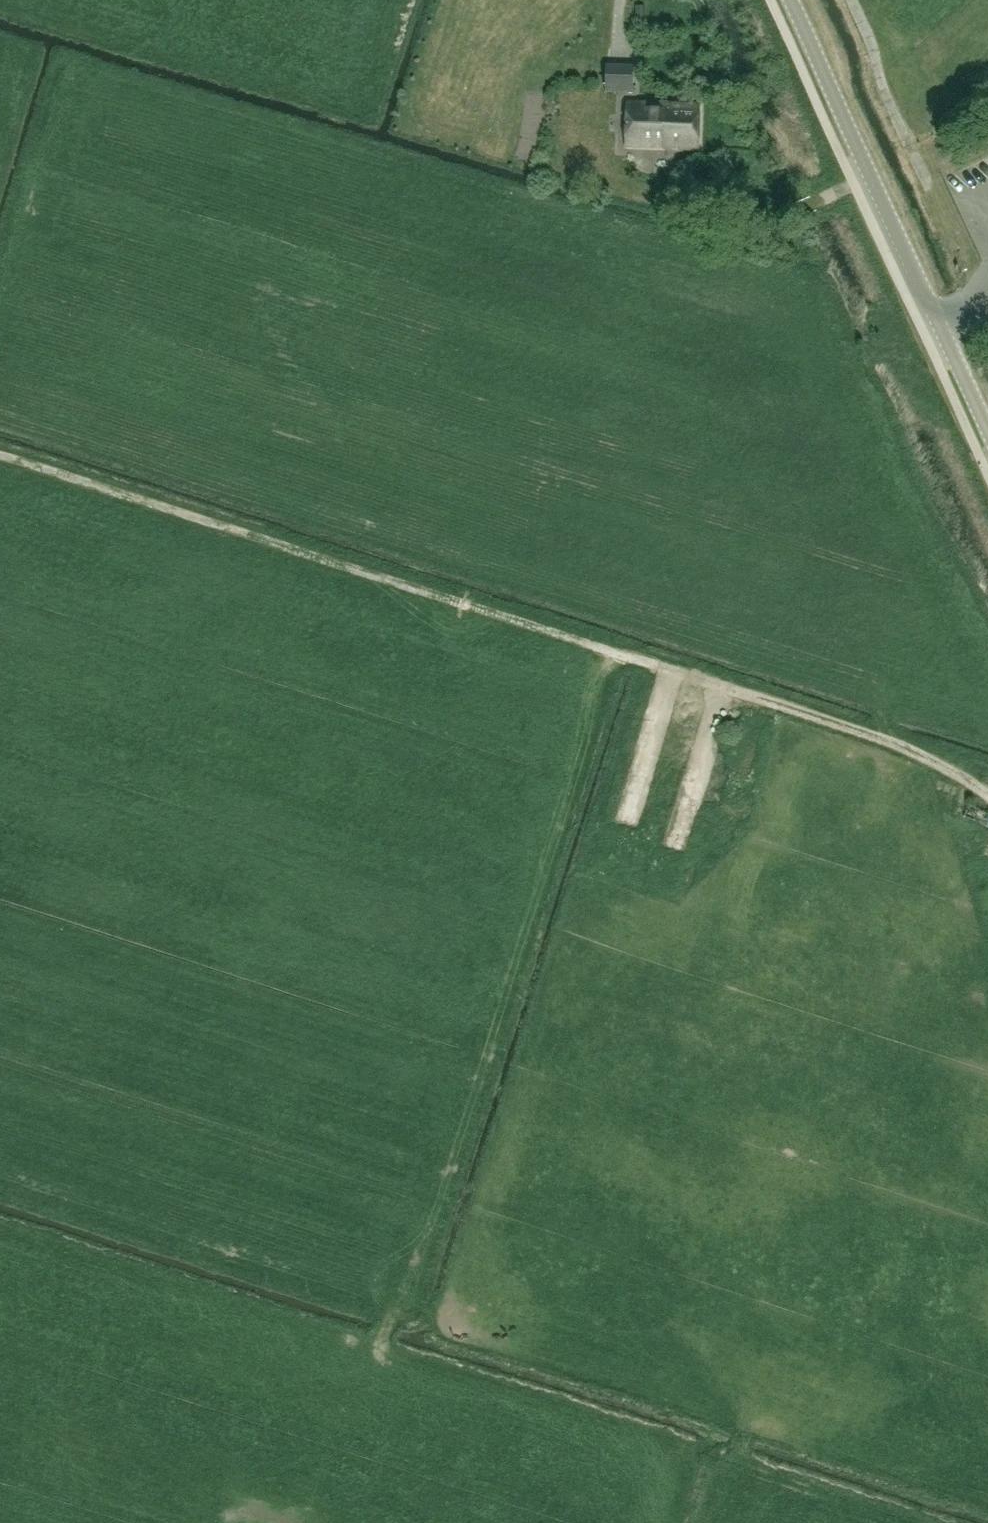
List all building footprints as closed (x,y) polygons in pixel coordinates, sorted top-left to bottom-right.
[(636,5),(635,19),(645,19),(645,6),(636,5)] [(634,64),(606,63),(605,91),(633,92),(634,64)] [(699,149),(700,104),(627,102),(626,146),(699,149)] [(987,201),(987,186),(981,166),(964,172),(971,192),(973,191),(978,205),(987,201)] [(742,790),(744,772),(733,771),(731,789),(742,790)] [(964,820),(978,827),(983,817),(968,811),(964,820)] [(977,830),(987,836),(987,818),(984,816),(977,830)]
